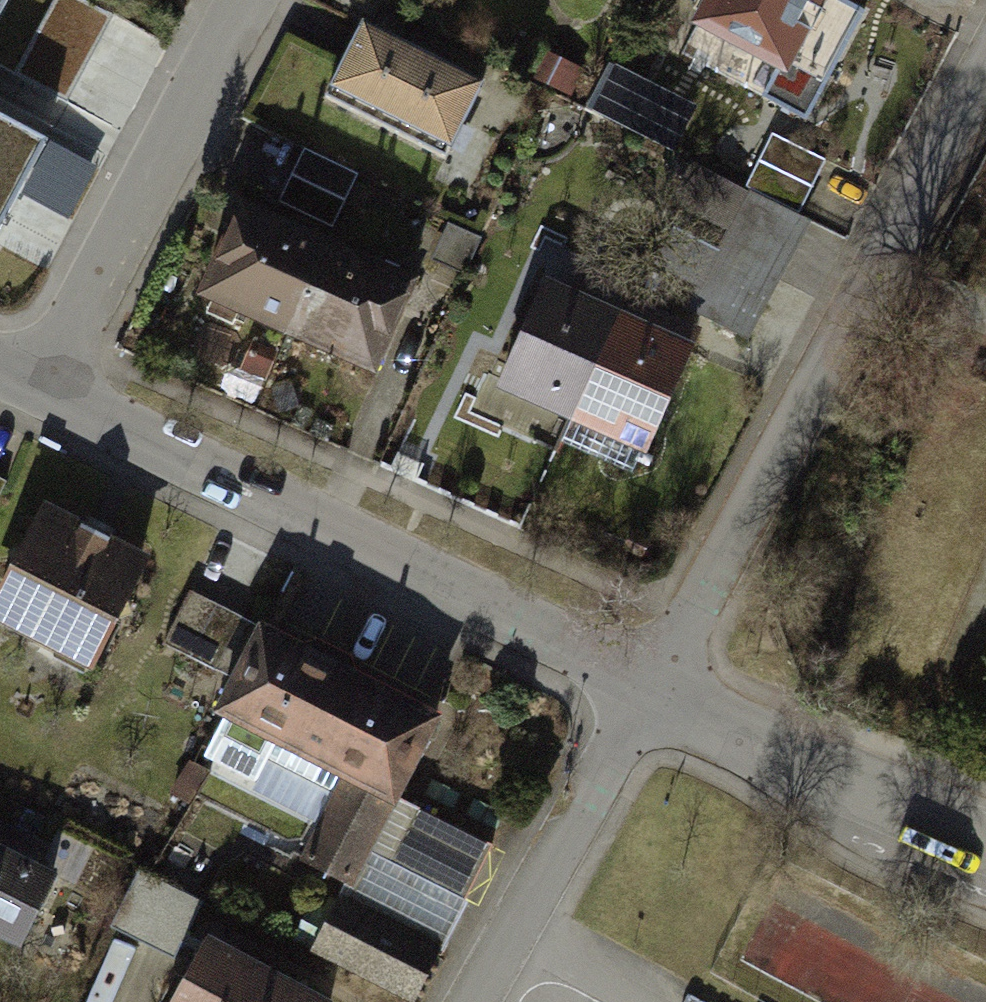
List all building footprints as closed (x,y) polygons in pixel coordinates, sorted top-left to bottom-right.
[(10,0),(0,0),(0,18),(10,0)] [(701,23),(784,67),(820,0),(713,0),(701,23)] [(364,24),(326,99),(443,158),(481,84),(364,24)] [(677,117),(645,101),(630,129),(663,146),(677,117)] [(51,144),(0,116),(0,235),(51,144)] [(824,161),(771,134),(743,188),(796,216),(824,161)] [(360,174),(304,148),(292,175),(347,200),(360,174)] [(347,200),(292,175),(279,202),(334,227),(347,200)] [(796,216),(751,193),(721,250),(772,276),(802,219),(796,216)] [(204,296),(288,333),(328,244),(244,206),(204,296)] [(288,333),(377,373),(417,283),(328,244),(288,333)] [(772,276),(721,250),(691,309),(740,335),(772,276)] [(659,313),(656,320),(579,284),(572,299),(546,288),(504,383),(643,448),(698,331),(659,313)] [(59,520),(4,617),(100,671),(155,575),(59,520)] [(273,630),(237,706),(413,790),(450,715),(273,630)] [(37,950),(73,876),(0,841),(0,933),(37,950)] [(140,872),(117,930),(181,955),(204,897),(140,872)] [(446,943),(342,894),(317,946),(420,996),(446,943)] [(172,1001),(335,1001),(205,937),(172,1001)]
